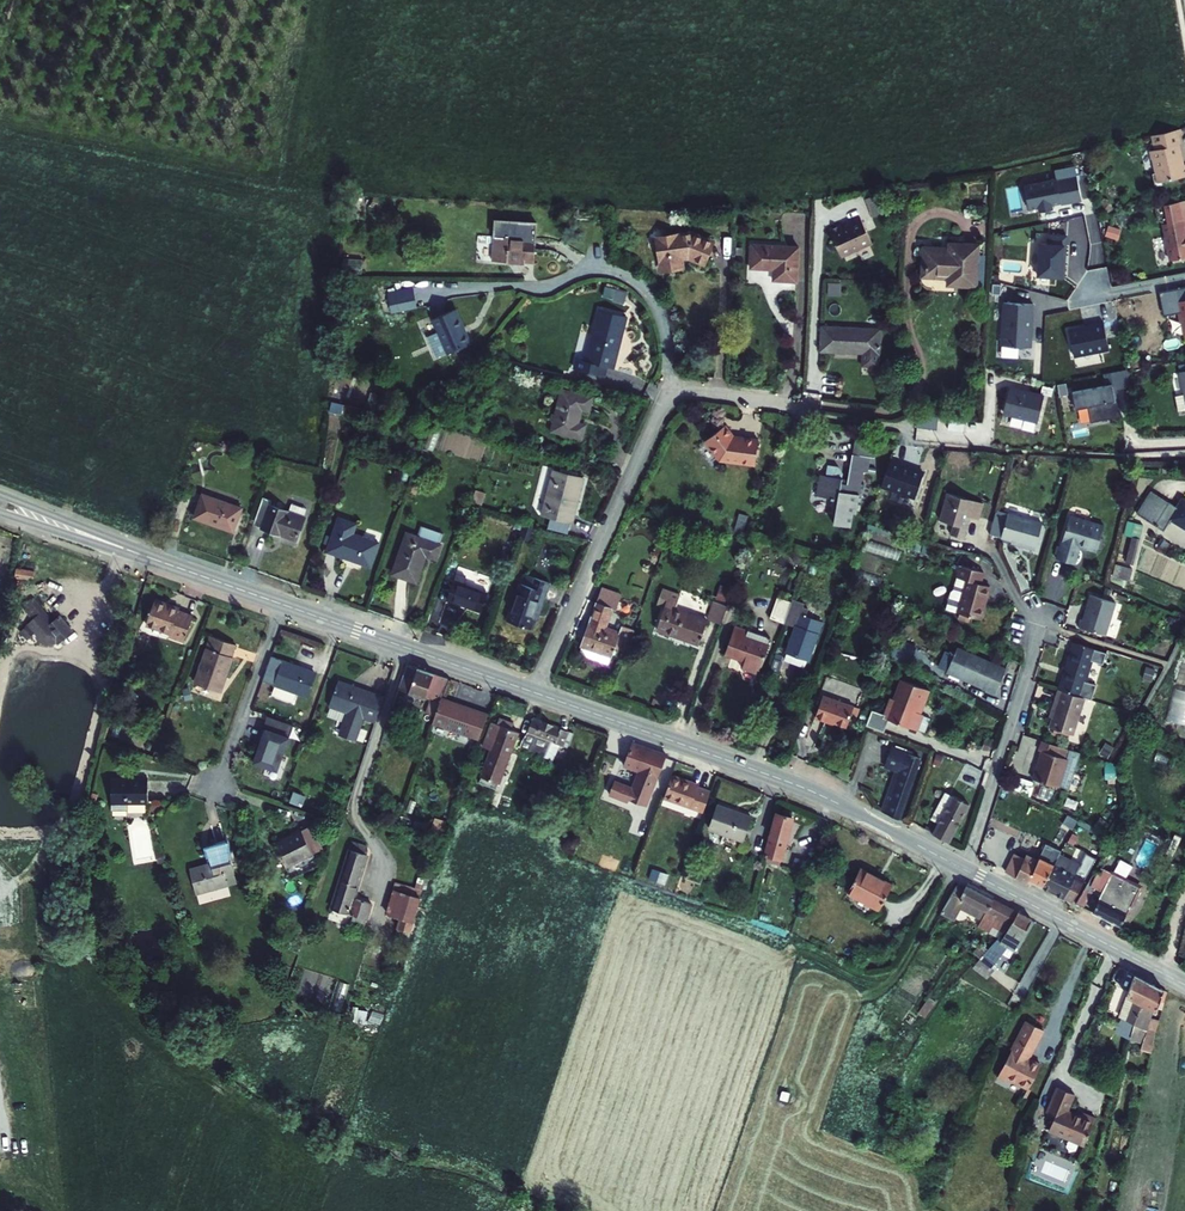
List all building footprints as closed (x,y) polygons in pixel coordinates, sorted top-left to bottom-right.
[(1150,142),(1156,176),(1184,170),(1184,156),(1183,156),(1179,136),(1180,134),(1178,126),(1182,125),(1181,120),(1152,127),(1155,141),(1150,142)] [(1057,179),(1024,186),(1029,209),(1038,207),(1039,212),(1052,210),(1051,205),(1061,203),(1062,204),(1082,200),(1082,199),(1077,175),(1076,166),(1055,170),(1057,179)] [(1164,207),(1165,214),(1161,215),(1163,227),(1161,227),(1164,242),(1167,241),(1169,251),(1184,248),(1184,225),(1184,224),(1184,211),(1178,212),(1176,205),(1164,207)] [(839,224),(826,229),(838,256),(869,243),(858,217),(840,227),(839,224)] [(496,220),(493,262),(509,263),(509,260),(533,263),(535,239),(535,222),(496,220)] [(1110,223),(1106,233),(1119,238),(1123,228),(1110,223)] [(795,273),(797,238),(751,234),(749,257),(773,259),(772,272),(795,273)] [(688,272),(705,272),(705,238),(674,237),(654,249),(663,267),(676,260),(688,261),(688,272)] [(1037,276),(1063,278),(1065,243),(1040,241),(1037,276)] [(949,285),(976,288),(979,246),(950,242),(949,252),(933,251),(933,247),(929,246),(928,250),(924,250),(923,264),(928,265),(927,277),(950,279),(949,285)] [(604,295),(627,300),(629,291),(607,285),(604,295)] [(412,289),(388,294),(392,311),(415,306),(412,289)] [(1000,346),(1032,348),(1034,304),(1003,302),(1000,346)] [(470,343),(455,307),(432,318),(439,335),(428,340),(437,359),(470,343)] [(619,338),(625,319),(600,311),(584,363),(573,359),(569,372),(596,380),(600,368),(608,371),(616,347),(612,346),(615,337),(619,338)] [(1103,322),(1068,329),(1074,358),(1109,350),(1103,322)] [(875,354),(876,330),(818,326),(816,350),(875,354)] [(1128,382),(1124,363),(1107,367),(1109,379),(1110,385),(1128,382)] [(1184,406),(1184,364),(1176,366),(1181,390),(1184,406)] [(1110,385),(1109,379),(1069,387),(1073,404),(1085,402),(1088,417),(1118,411),(1115,395),(1112,395),(1110,385)] [(1043,398),(1008,389),(1002,415),(1023,420),(1023,421),(1037,424),(1043,398)] [(1184,406),(1181,390),(1172,392),(1175,409),(1184,408),(1184,406)] [(581,414),(585,403),(555,394),(543,433),(572,442),(577,429),(570,426),(575,411),(581,414)] [(939,427),(940,414),(919,413),(918,426),(939,427)] [(721,458),(727,459),(735,435),(726,424),(705,439),(721,458)] [(760,439),(735,435),(727,459),(756,464),(760,439)] [(878,439),(855,436),(852,454),(872,457),(869,472),(877,473),(879,458),(876,457),(878,439)] [(872,457),(852,454),(846,486),(840,485),(840,475),(836,469),(828,467),(826,477),(816,475),(813,496),(839,500),(838,508),(833,511),(836,516),(835,523),(852,526),(855,511),(858,512),(865,471),(869,472),(872,457)] [(925,472),(891,460),(880,489),(914,501),(925,472)] [(562,525),(575,479),(546,471),(533,517),(562,525)] [(237,505),(200,491),(192,514),(229,527),(237,505)] [(977,517),(981,501),(947,491),(940,518),(952,522),(949,532),(962,535),(969,515),(977,517)] [(1138,511),(1157,523),(1169,504),(1150,492),(1138,511)] [(1184,499),(1178,510),(1169,504),(1157,523),(1167,529),(1173,518),(1184,526),(1184,500),(1184,499)] [(304,513),(268,500),(260,524),(295,536),(304,513)] [(1007,512),(996,508),(990,532),(1001,535),(1007,512)] [(1095,547),(1102,520),(1068,511),(1056,555),(1074,560),(1079,542),(1095,547)] [(1041,521),(1007,512),(1001,535),(1025,542),(1024,545),(1034,547),(1041,521)] [(350,520),(333,514),(320,549),(362,563),(370,539),(346,530),(350,520)] [(1142,525),(1128,521),(1119,559),(1133,563),(1142,525)] [(523,543),(529,526),(518,523),(512,539),(523,543)] [(435,542),(402,530),(387,572),(411,580),(421,553),(430,556),(435,542)] [(985,569),(961,562),(958,573),(945,606),(980,617),(991,584),(981,581),(985,569)] [(1115,565),(1112,576),(1130,581),(1133,569),(1115,565)] [(35,579),(37,571),(18,566),(16,575),(35,579)] [(465,577),(452,572),(443,599),(478,612),(485,592),(463,584),(465,577)] [(522,586),(515,583),(501,620),(524,628),(534,601),(537,602),(545,582),(527,575),(522,586)] [(676,607),(681,593),(663,587),(657,603),(665,606),(657,628),(700,643),(708,618),(676,607)] [(600,589),(595,604),(611,609),(615,610),(620,596),(600,589)] [(1088,589),(1079,612),(1076,622),(1104,631),(1114,598),(1088,589)] [(805,600),(794,596),(792,600),(786,621),(797,625),(789,650),(811,657),(820,632),(810,628),(812,619),(801,615),(805,600)] [(59,646),(73,633),(74,632),(60,615),(53,622),(34,597),(21,608),(33,621),(19,632),(28,641),(35,634),(39,642),(41,645),(44,646),(46,647),(48,647),(51,646),(54,646),(57,644),(59,646)] [(786,621),(792,600),(782,597),(776,617),(786,621)] [(714,600),(713,605),(708,618),(722,623),(728,604),(714,600)] [(176,612),(176,609),(153,601),(144,625),(182,641),(190,617),(176,612)] [(604,628),(611,609),(595,604),(577,655),(609,665),(614,648),(625,652),(633,629),(622,625),(620,633),(604,628)] [(744,629),(748,618),(734,614),(731,625),(735,626),(726,652),(762,664),(769,643),(745,635),(747,629),(744,629)] [(230,654),(233,643),(209,635),(193,682),(220,691),(232,655),(230,654)] [(892,654),(910,662),(918,644),(900,636),(892,654)] [(1073,639),(1058,687),(1081,694),(1092,657),(1102,660),(1105,649),(1073,639)] [(1004,671),(954,650),(945,673),(984,688),(983,692),(994,696),(1004,671)] [(297,668),(298,666),(281,661),(271,696),(292,703),(296,693),(308,698),(316,674),(297,668)] [(440,700),(447,680),(408,667),(398,695),(403,697),(405,691),(416,695),(413,704),(422,707),(424,699),(430,701),(426,715),(434,718),(440,700)] [(349,684),(339,680),(331,706),(347,712),(339,735),(356,741),(364,718),(376,722),(385,697),(364,689),(363,692),(349,687),(349,684)] [(914,716),(917,708),(920,709),(926,694),(898,684),(890,703),(887,702),(880,721),(869,717),(865,728),(882,734),(887,721),(914,732),(919,718),(914,716)] [(1085,695),(1081,694),(1058,687),(1053,703),(1056,704),(1050,726),(1073,733),(1085,695)] [(1177,701),(1184,701),(1184,691),(1178,690),(1177,701)] [(847,726),(853,706),(822,696),(815,717),(826,721),(827,719),(847,726)] [(486,718),(440,700),(434,718),(431,726),(477,743),(486,718)] [(509,731),(512,725),(497,719),(495,725),(490,724),(480,749),(489,752),(478,783),(496,789),(516,733),(509,731)] [(564,733),(531,720),(520,749),(539,756),(545,741),(559,746),(564,733)] [(277,769),(288,735),(262,726),(258,738),(261,739),(253,761),(277,769)] [(1058,783),(1070,746),(1041,737),(1038,747),(1041,748),(1033,776),(1058,783)] [(643,807),(662,754),(630,743),(622,764),(636,769),(629,789),(611,782),(607,793),(643,807)] [(897,821),(919,762),(888,750),(880,769),(893,774),(879,813),(897,821)] [(975,756),(970,766),(985,774),(991,763),(975,756)] [(977,791),(985,774),(970,766),(968,765),(960,782),(977,791)] [(688,781),(689,779),(670,773),(662,796),(702,809),(709,789),(688,781)] [(148,781),(112,780),(112,811),(129,811),(129,805),(148,805),(148,781)] [(936,823),(949,796),(940,792),(927,818),(936,823)] [(512,800),(492,793),(486,807),(506,816),(512,800)] [(949,796),(936,823),(931,834),(947,843),(966,804),(949,796)] [(739,836),(748,812),(714,800),(706,824),(739,836)] [(777,861),(788,819),(775,814),(764,857),(777,861)] [(443,833),(448,819),(436,816),(432,829),(443,833)] [(317,839),(309,823),(274,840),(285,864),(312,850),(309,843),(317,839)] [(1044,834),(1050,837),(1054,829),(1048,825),(1044,834)] [(1055,826),(1054,829),(1050,837),(1059,841),(1063,833),(1055,826)] [(1149,868),(1162,843),(1149,836),(1136,862),(1149,868)] [(1027,885),(1031,877),(1042,854),(1031,849),(1032,845),(1023,841),(1018,853),(1011,849),(1000,870),(1027,885)] [(208,851),(213,864),(193,872),(201,895),(230,884),(227,875),(237,871),(227,844),(208,851)] [(366,856),(364,848),(351,844),(329,909),(359,920),(365,904),(352,899),(366,856)] [(1059,854),(1045,847),(1042,854),(1031,877),(1043,883),(1059,854)] [(1085,851),(1079,863),(1074,872),(1076,874),(1065,896),(1071,899),(1096,857),(1085,851)] [(1079,863),(1060,852),(1059,854),(1043,883),(1065,896),(1076,874),(1074,872),(1079,863)] [(1120,857),(1115,868),(1129,875),(1134,864),(1120,857)] [(1177,886),(1183,864),(1172,861),(1166,883),(1177,886)] [(882,875),(860,864),(858,867),(881,877),(882,875)] [(1119,926),(1140,887),(1100,865),(1089,884),(1103,891),(1092,911),(1119,926)] [(882,875),(881,877),(858,867),(847,888),(881,905),(893,880),(882,875)] [(1173,891),(1166,887),(1162,897),(1169,901),(1173,891)] [(961,889),(958,894),(951,891),(937,918),(949,924),(956,911),(1000,933),(988,947),(991,949),(1004,934),(1012,915),(961,889)] [(409,927),(418,899),(406,895),(397,923),(409,927)] [(1018,940),(1026,923),(1012,915),(1004,934),(991,949),(988,947),(971,967),(983,976),(986,973),(982,970),(993,957),(1000,961),(1003,959),(1018,940)] [(1133,1029),(1145,985),(1130,977),(1119,1019),(1122,1021),(1121,1024),(1133,1029)] [(1159,993),(1148,987),(1145,985),(1133,1029),(1140,1032),(1146,1011),(1153,1015),(1159,993)] [(1153,1043),(1157,1028),(1145,1024),(1143,1033),(1148,1035),(1147,1041),(1153,1043)] [(1037,1034),(1020,1025),(991,1079),(1000,1084),(1002,1081),(1022,1092),(1034,1069),(1022,1062),(1037,1034)] [(1072,1106),(1075,1100),(1058,1092),(1054,1100),(1072,1106)] [(1079,1122),(1068,1117),(1072,1106),(1054,1100),(1050,1108),(1058,1112),(1054,1120),(1048,1135),(1082,1150),(1094,1124),(1081,1118),(1079,1122)] [(1054,1120),(1058,1112),(1050,1108),(1047,1116),(1054,1120)] [(1161,1208),(1163,1184),(1151,1183),(1149,1207),(1161,1208)]
